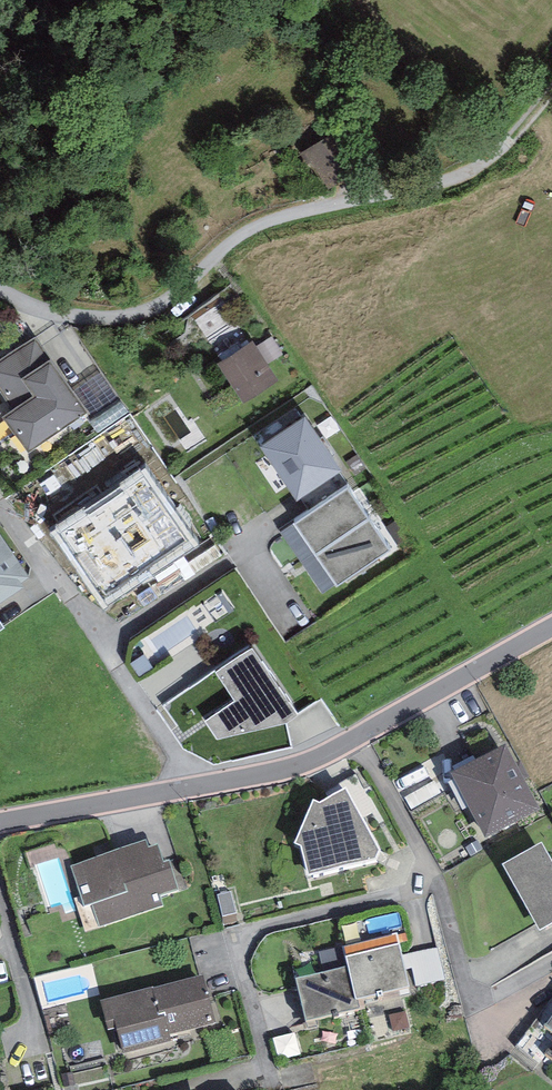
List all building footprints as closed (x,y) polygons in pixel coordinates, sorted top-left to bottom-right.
[(332,134),(299,153),(306,165),(311,163),(326,190),(354,174),(332,134)] [(272,336),(256,347),(268,364),(283,354),(272,336)] [(0,361),(0,391),(13,410),(2,417),(28,453),(88,413),(73,391),(36,337),(0,361)] [(252,341),(217,364),(244,404),(279,380),(268,364),(256,347),(252,341)] [(101,373),(73,391),(88,413),(92,418),(119,400),(101,373)] [(341,471),(305,417),(260,447),(296,501),(341,471)] [(52,531),(104,608),(198,545),(146,468),(52,531)] [(347,487),(293,524),(335,585),(337,588),(391,551),(347,487)] [(322,594),(335,585),(293,524),(280,533),(322,594)] [(29,577),(0,534),(0,603),(24,587),(21,582),(29,577)] [(298,714),(252,649),(216,672),(235,701),(205,721),(217,739),(286,724),(298,714)] [(506,743),(450,773),(485,839),(541,809),(525,779),(516,763),(506,743)] [(516,763),(525,779),(529,777),(521,760),(516,763)] [(319,802),(313,799),(294,843),(301,846),(308,874),(375,859),(380,849),(346,786),(319,802)] [(91,904),(99,927),(164,905),(160,896),(178,890),(169,861),(163,862),(157,845),(148,848),(145,840),(70,865),(84,906),(91,904)] [(502,864),(540,930),(551,923),(551,861),(542,842),(502,864)] [(222,916),(236,913),(231,891),(217,894),(222,916)] [(348,965),(356,998),(357,998),(409,986),(396,933),(343,946),(348,965)] [(360,1007),(357,998),(356,998),(348,965),(296,978),(306,1020),(360,1007)] [(116,1027),(122,1053),(171,1040),(170,1033),(215,1022),(203,975),(153,988),(152,986),(99,1000),(107,1029),(116,1027)]
